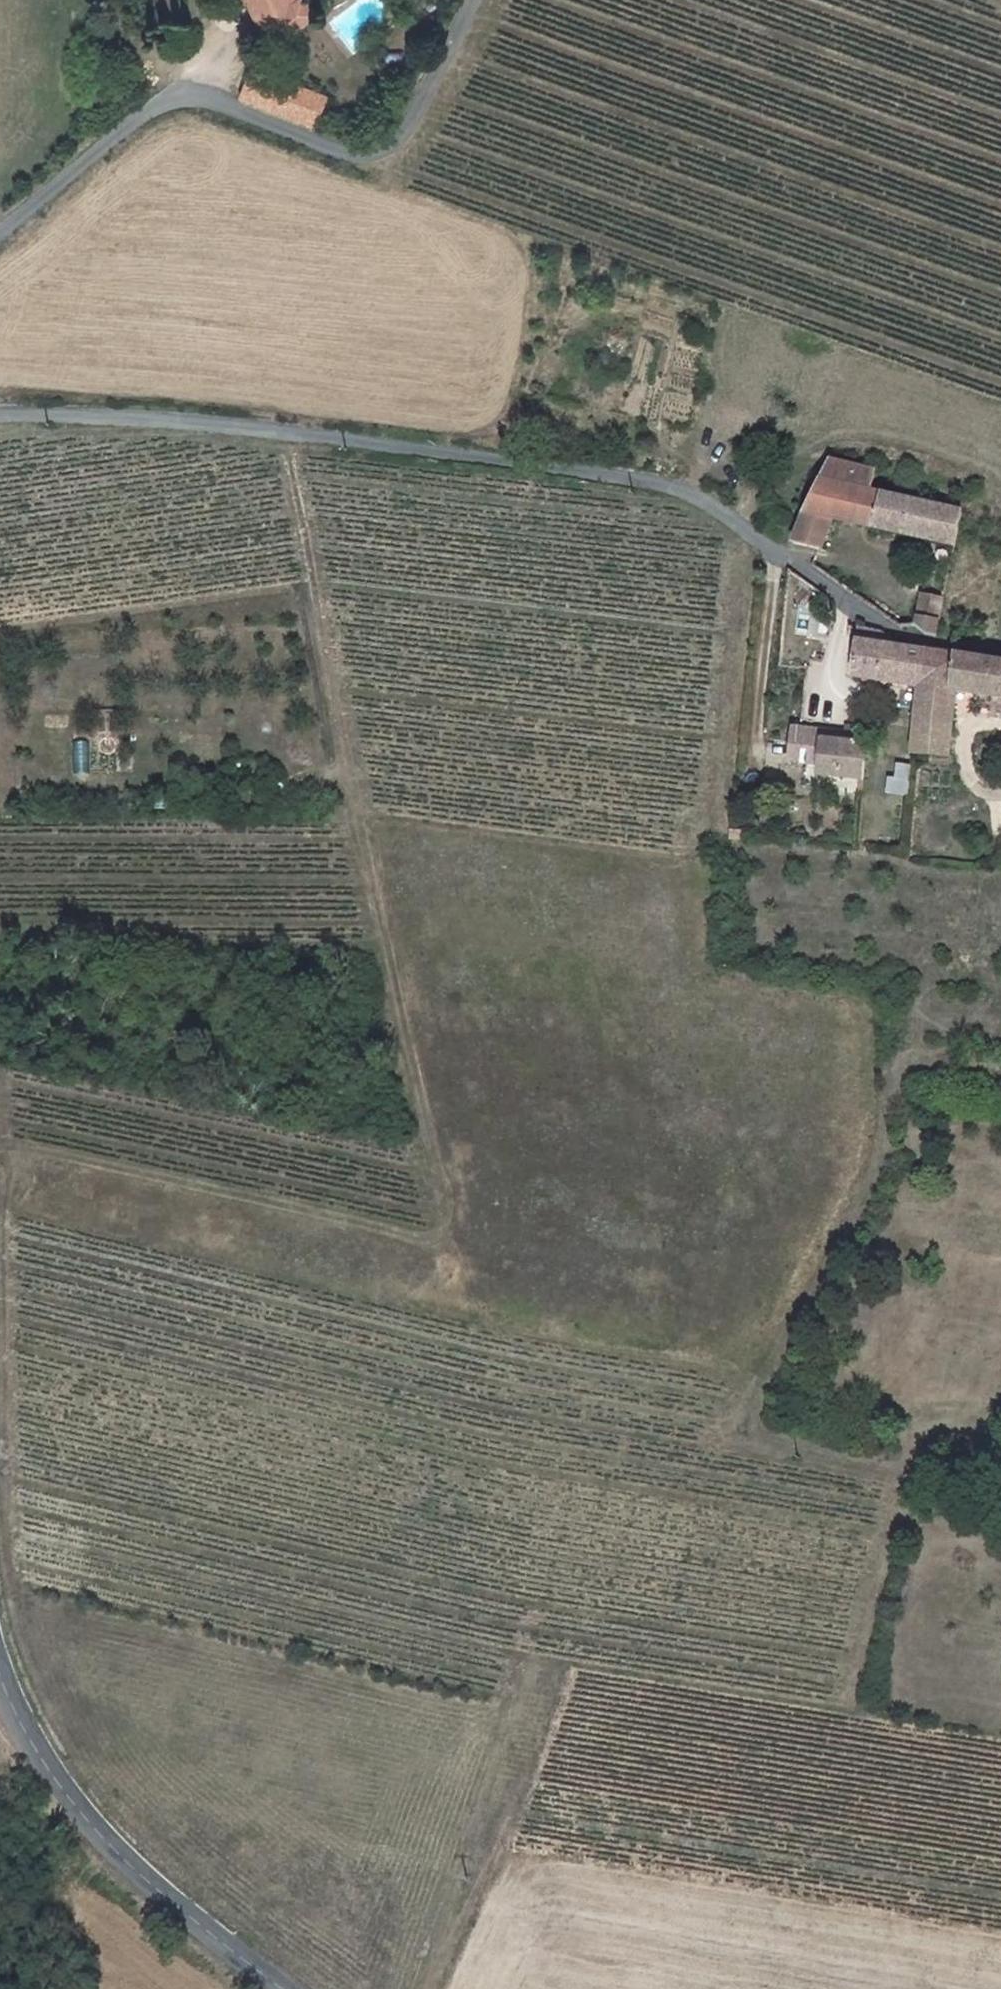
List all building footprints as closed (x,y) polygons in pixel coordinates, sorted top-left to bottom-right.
[(247,18),(256,39),(287,13),(281,0),(240,0),(247,18)] [(308,22),(294,7),(287,13),(256,39),(271,54),(308,22)] [(381,20),(379,28),(388,30),(390,23),(381,20)] [(256,71),(244,103),(316,130),(328,97),(256,71)] [(826,454),(821,478),(814,513),(811,550),(839,556),(845,522),(955,546),(961,510),(869,489),(874,465),(826,454)] [(943,636),(951,596),(934,592),(927,628),(929,634),(943,636)] [(923,689),(928,653),(895,648),(889,641),(877,630),(862,627),(854,677),(923,689)] [(928,653),(923,689),(915,754),(919,755),(951,760),(959,695),(1000,701),(1000,665),(928,653)] [(866,784),(871,738),(852,736),(850,748),(828,745),(829,733),(801,730),(797,763),(812,764),(809,791),(823,792),(825,780),(866,784)] [(829,733),(828,745),(850,748),(852,736),(829,733)]
